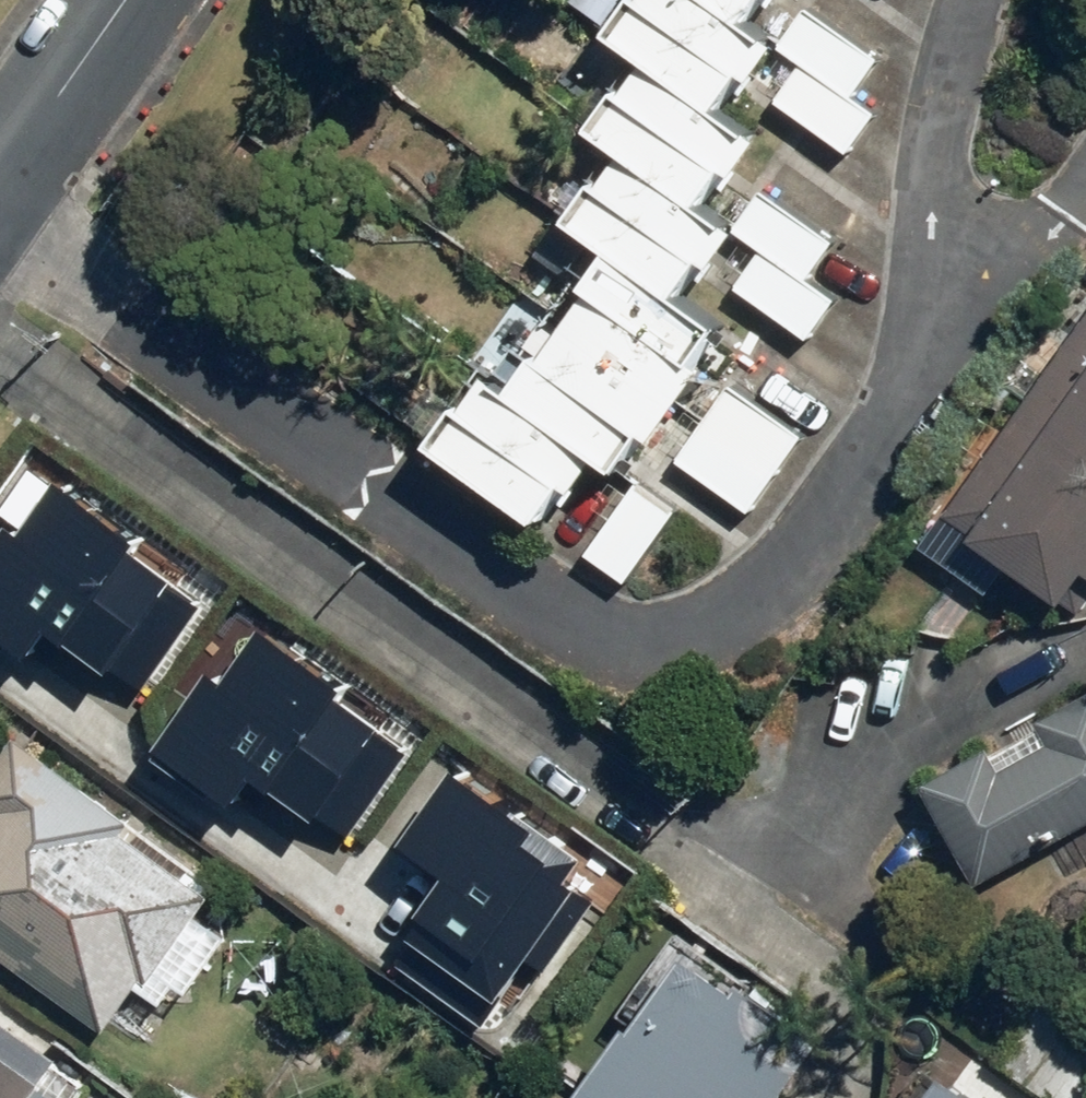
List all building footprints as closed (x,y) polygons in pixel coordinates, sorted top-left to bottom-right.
[(447,447),(556,518),(579,482),(590,489),(615,451),(637,466),(660,432),(668,437),(745,318),(701,290),(748,219),(720,200),(740,170),(750,176),(781,129),(741,103),(789,30),(768,16),(778,0),(643,0),(626,25),(659,46),(607,126),(635,144),(587,218),(628,245),(588,306),(569,293),(540,338),(506,315),(478,359),(493,369),(443,445),(447,447)] [(891,54),(816,2),(787,45),(807,58),(862,96),(891,54)] [(862,96),(807,58),(779,100),(855,152),(883,111),(862,96)] [(844,240),(771,191),(745,230),(768,245),(818,279),(844,240)] [(818,279),(768,245),(742,285),(818,336),(844,297),(818,279)] [(954,508),(1081,595),(1085,588),(1085,316),(954,508)] [(814,427),(739,378),(687,457),(762,506),(814,427)] [(51,458),(0,519),(0,663),(26,632),(134,679),(209,588),(51,458)] [(635,581),(687,507),(645,478),(593,552),(635,581)] [(430,739),(259,610),(148,755),(213,805),(238,772),(343,852),(430,739)] [(987,881),(1085,824),(1085,699),(933,787),(987,881)] [(0,805),(0,943),(118,1026),(147,985),(167,1000),(206,946),(195,938),(231,888),(139,824),(146,814),(29,731),(0,771),(0,802),(1,803),(0,805)] [(621,850),(449,739),(376,851),(427,884),(402,969),(502,1033),(621,850)] [(707,935),(596,1090),(607,1097),(773,1097),(828,1021),(707,935)] [(105,1082),(0,1009),(0,1097),(94,1097),(105,1082)] [(948,1060),(923,1097),(1004,1097),(948,1060)]
